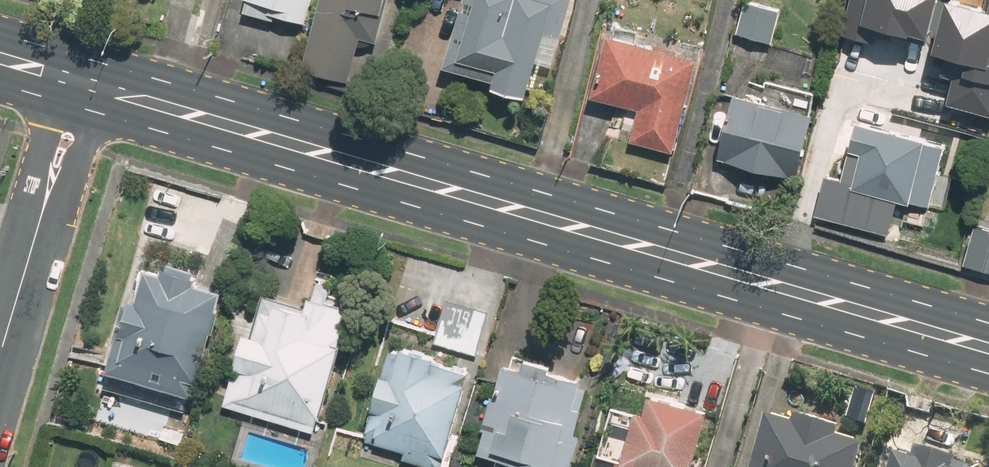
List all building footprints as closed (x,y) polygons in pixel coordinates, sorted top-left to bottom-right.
[(244,11),(258,22),(309,28),(317,0),(247,0),(244,11)] [(310,67),(355,79),(358,55),(377,60),(393,0),(328,0),(310,67)] [(495,91),(527,100),(557,5),(540,0),(479,0),(455,79),(495,91)] [(783,12),(747,3),(740,33),(775,42),(783,12)] [(696,63),(609,37),(597,101),(641,109),(632,140),(677,153),(696,63)] [(815,110),(739,90),(719,162),(796,183),(815,110)] [(948,135),(859,113),(843,176),(827,172),(817,214),(891,233),(895,216),(926,223),(948,135)] [(979,218),(968,259),(988,265),(988,221),(979,218)] [(211,280),(158,258),(113,365),(190,397),(235,290),(211,280)] [(352,308),(267,287),(239,398),(324,420),(352,308)] [(489,312),(449,299),(437,337),(477,350),(489,312)] [(480,370),(398,344),(367,445),(438,466),(444,446),(455,450),(480,370)] [(513,358),(486,445),(557,466),(566,466),(596,370),(535,351),(531,364),(513,358)] [(654,391),(635,456),(671,466),(707,466),(723,412),(654,391)] [(777,406),(758,466),(862,466),(872,437),(777,406)] [(904,446),(899,466),(986,466),(904,446)]
